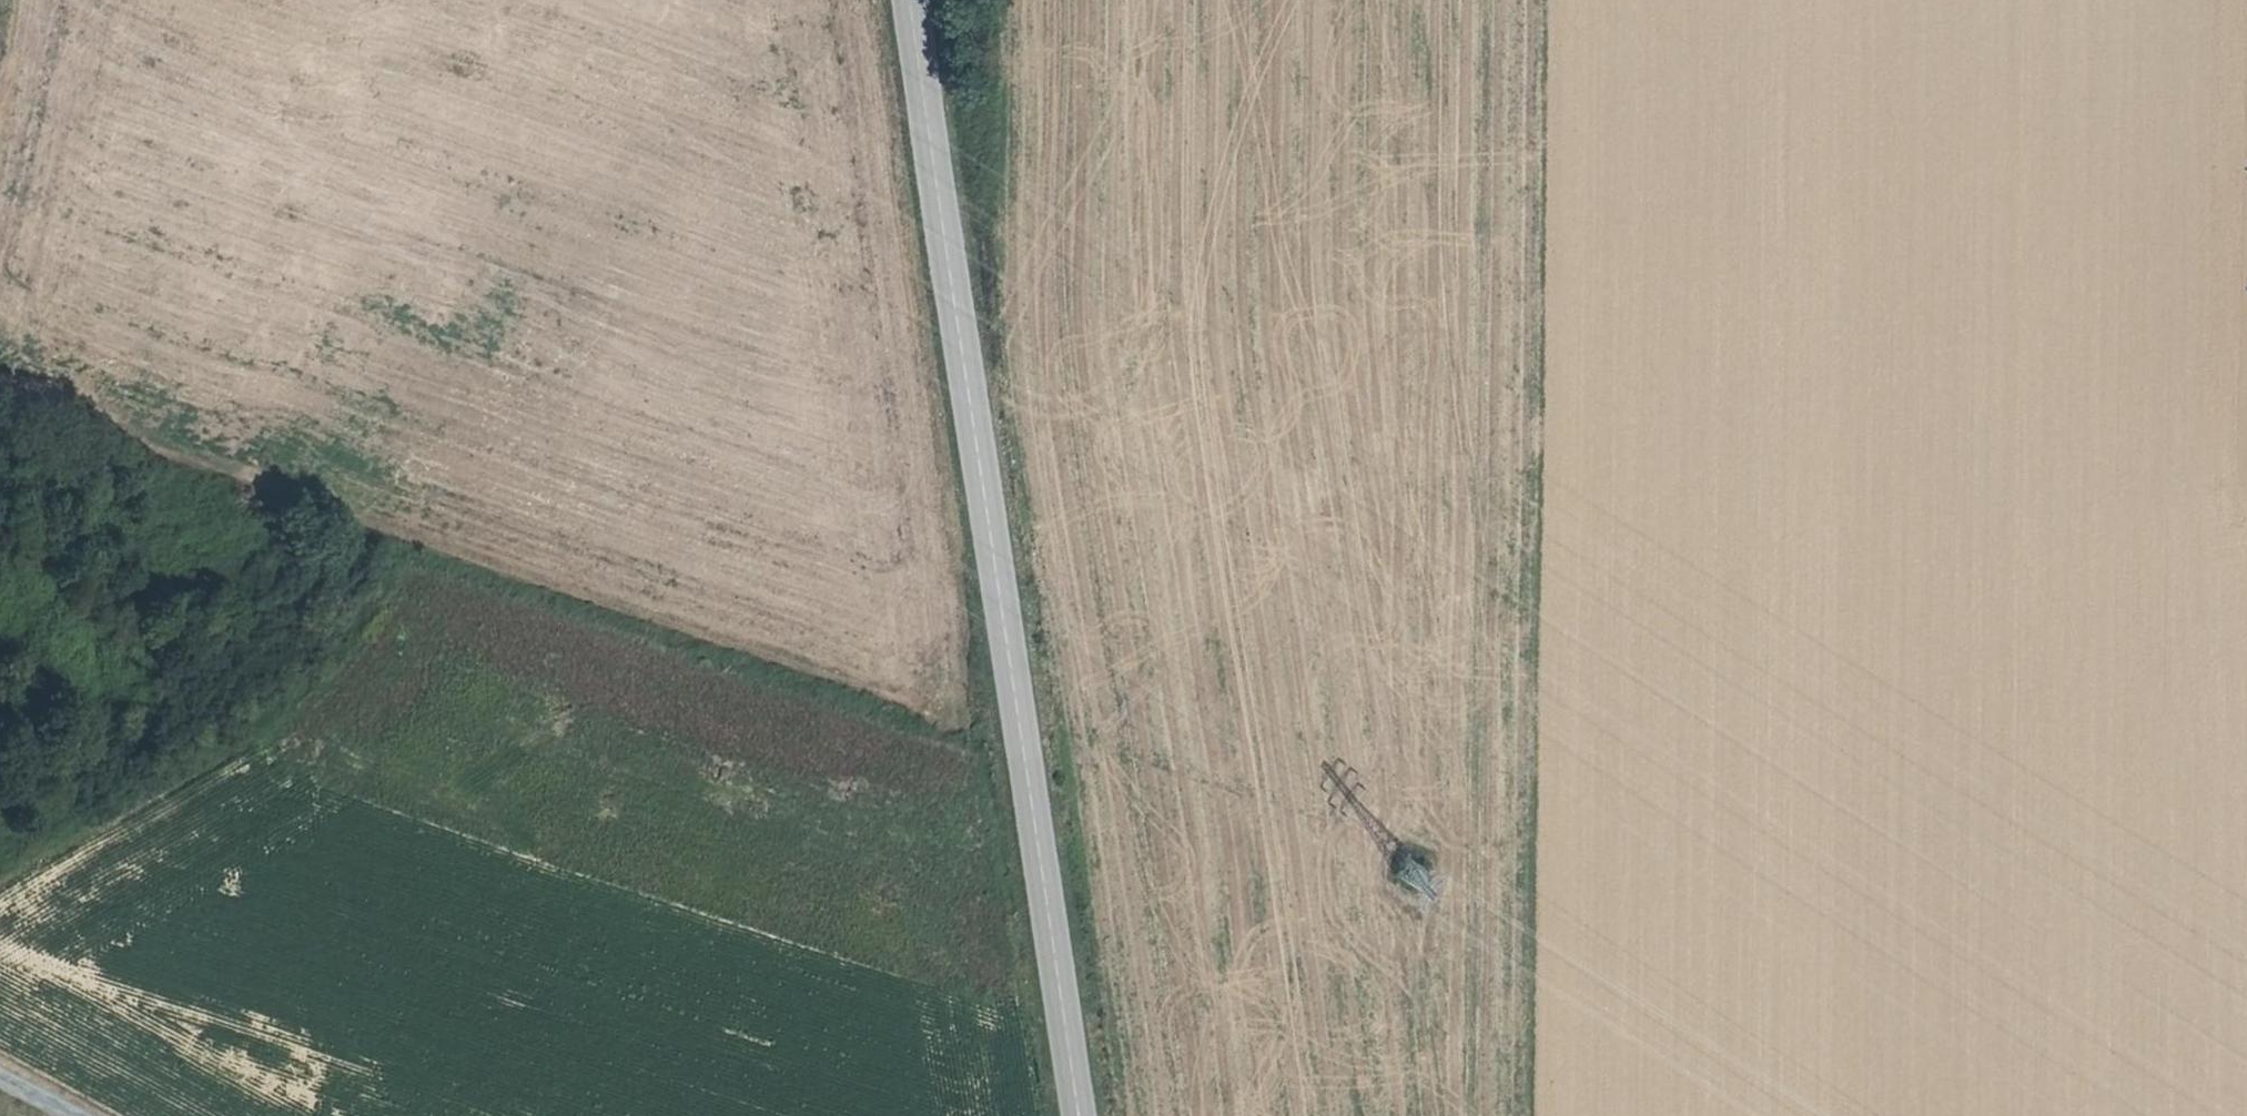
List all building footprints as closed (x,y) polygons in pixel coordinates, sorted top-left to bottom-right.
[(1407,856),(1397,878),(1420,888),(1430,867),(1407,856)]
